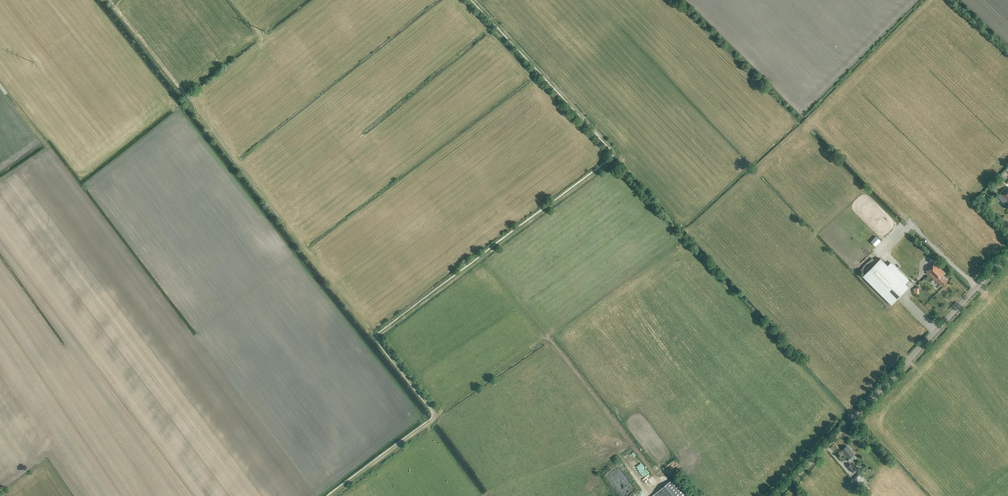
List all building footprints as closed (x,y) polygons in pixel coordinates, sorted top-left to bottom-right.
[(872,241),(877,246),(882,240),(877,235),(872,241)] [(898,269),(895,273),(880,259),(877,263),(872,258),(860,270),(864,275),(863,277),(891,305),(909,287),(905,284),(909,280),(898,269)] [(948,281),(942,275),(944,273),(934,263),(926,271),(942,287),(948,281)] [(852,461),(856,457),(854,455),(847,446),(843,450),(846,453),(845,454),(849,459),(850,458),(852,461)] [(847,467),(852,472),(856,470),(851,464),(847,467)] [(865,480),(859,474),(853,479),(859,485),(865,480)] [(674,478),(655,494),(656,495),(689,495),(674,478)]
